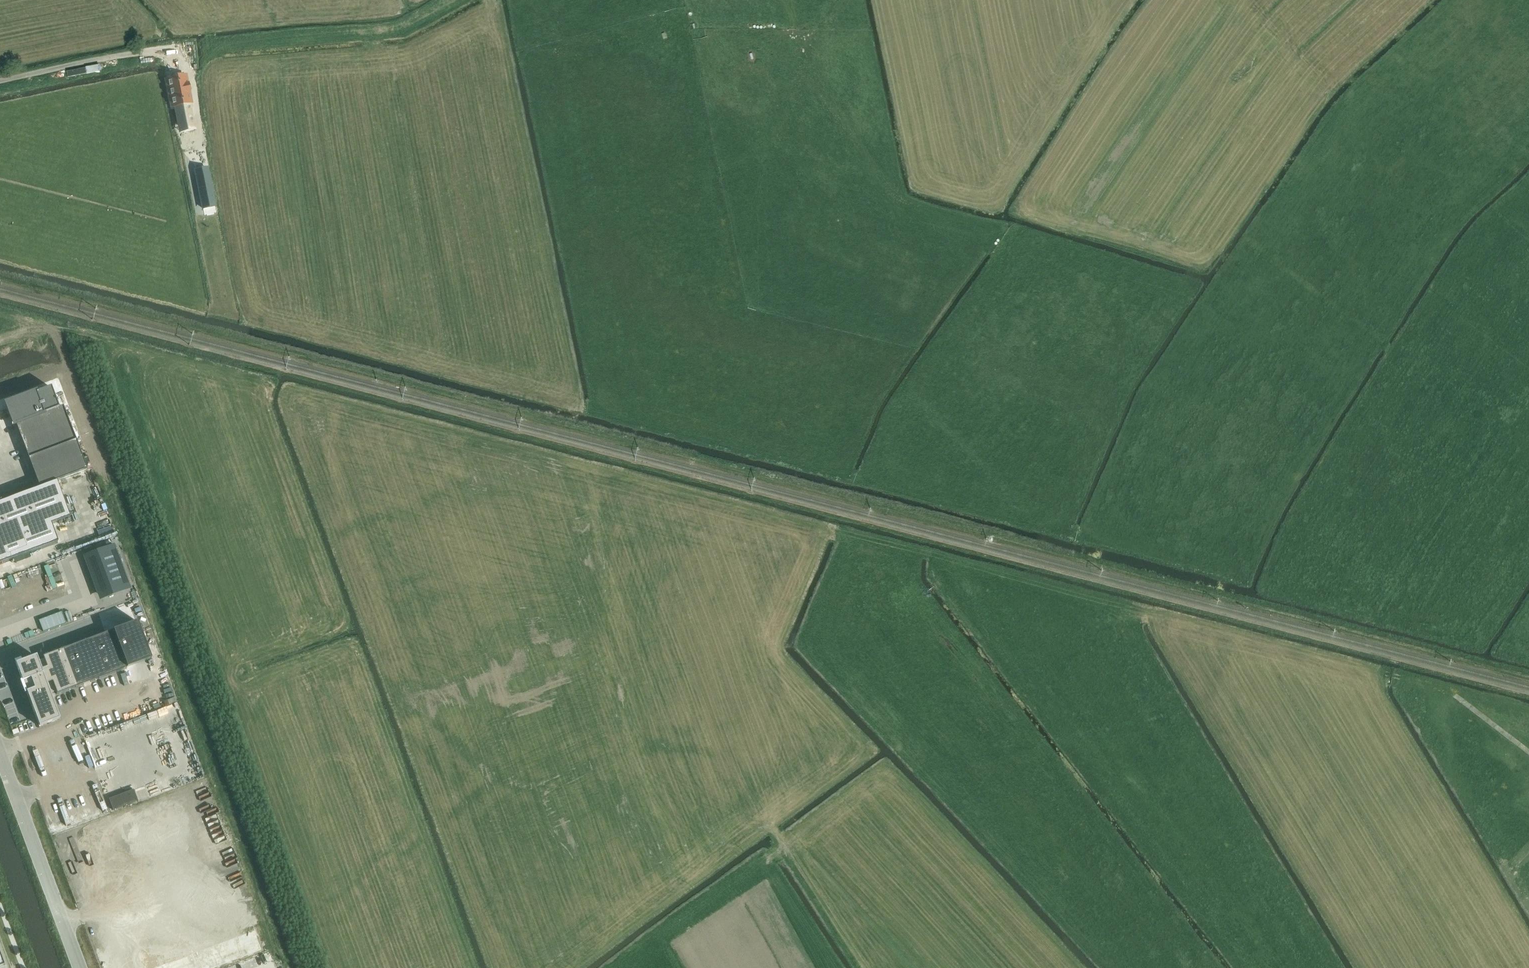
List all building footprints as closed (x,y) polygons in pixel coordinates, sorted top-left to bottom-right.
[(175,78),(168,79),(173,106),(175,106),(179,126),(193,123),(189,103),(191,103),(189,92),(189,90),(188,90),(187,86),(188,86),(187,84),(185,76),(183,76),(183,74),(175,76),(175,78)] [(208,168),(195,171),(202,206),(203,209),(215,206),(215,203),(208,168)] [(36,393),(8,403),(6,404),(13,424),(11,425),(12,426),(15,425),(39,487),(87,469),(63,406),(58,408),(51,387),(36,393)] [(58,542),(51,524),(70,517),(56,481),(0,502),(0,564),(58,542)] [(131,589),(114,544),(87,554),(104,599),(131,589)] [(35,656),(33,657),(21,662),(20,659),(14,661),(17,671),(18,671),(22,681),(19,681),(20,682),(21,682),(25,692),(24,693),(24,694),(26,693),(33,710),(36,718),(39,727),(59,719),(56,711),(50,694),(55,691),(57,694),(75,687),(75,688),(76,687),(98,679),(99,679),(99,678),(126,668),(126,669),(127,669),(126,668),(150,659),(150,660),(151,659),(137,621),(136,621),(136,622),(112,630),(111,630),(111,631),(85,641),(85,640),(84,641),(61,650),(60,649),(60,650),(42,656),(43,659),(37,661),(35,656)] [(113,810),(138,801),(133,789),(108,799),(113,810)]
